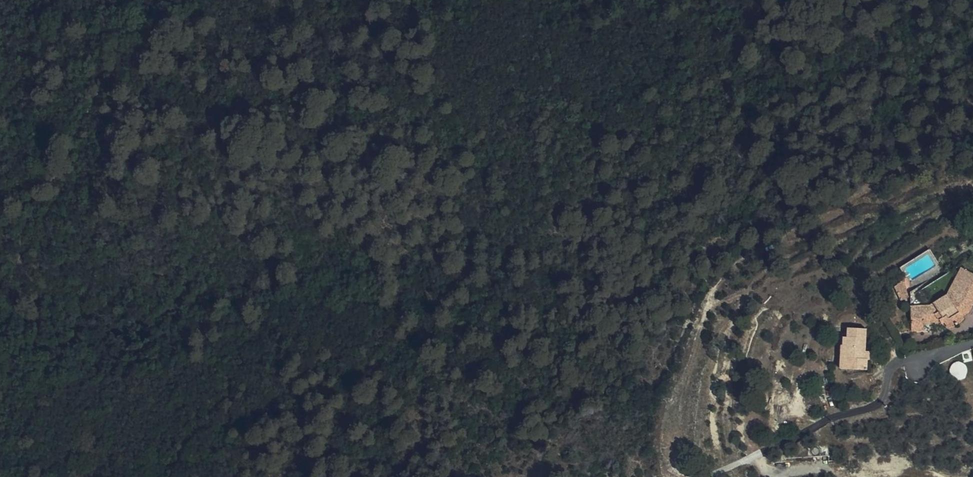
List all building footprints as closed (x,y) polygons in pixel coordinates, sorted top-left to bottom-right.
[(958,268),(952,281),(956,283),(951,294),(934,307),(915,307),(916,330),(927,330),(928,321),(942,322),(947,328),(956,324),(961,319),(958,314),(957,312),(964,307),(972,289),(972,275),(958,268)] [(855,367),(855,372),(866,372),(866,362),(870,362),(870,351),(866,351),(866,335),(863,335),(864,327),(847,327),(845,337),(842,337),(842,349),(846,350),(846,367),(855,367)] [(839,373),(855,372),(855,367),(846,367),(846,350),(842,349),(839,349),(839,373)]
